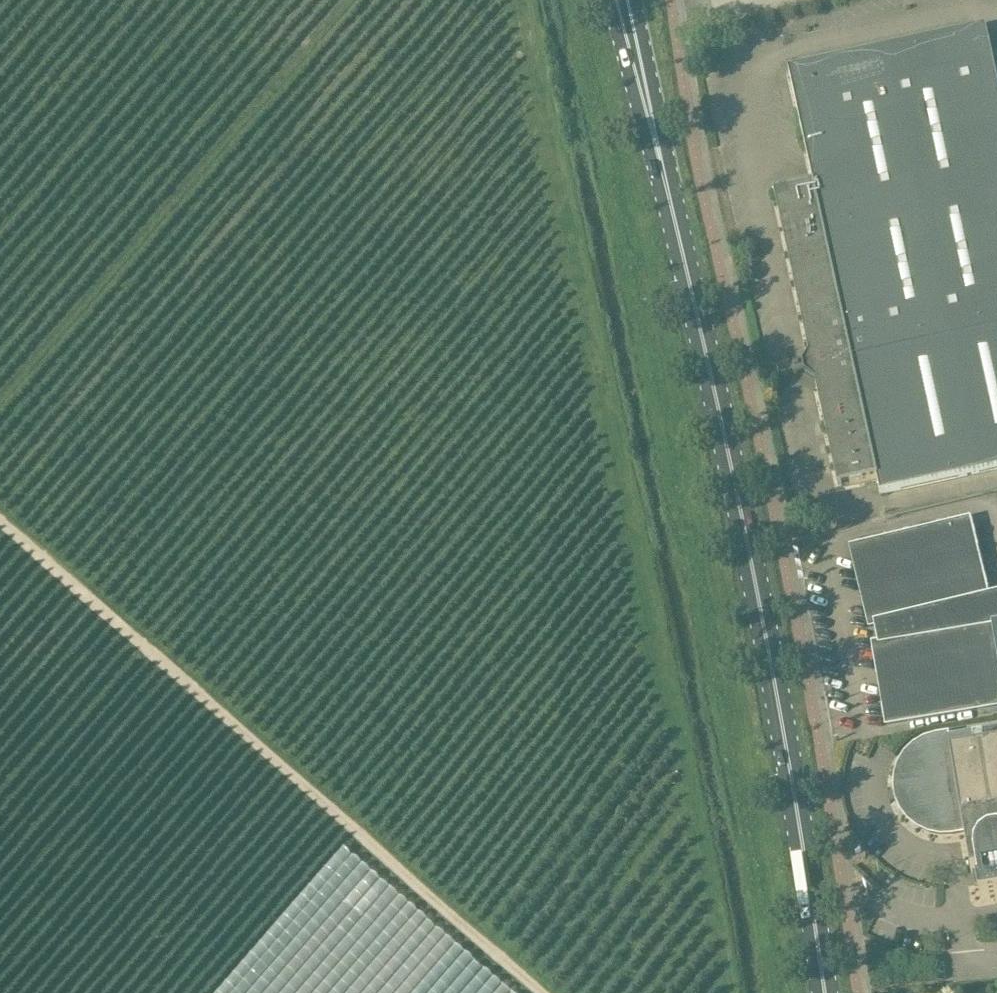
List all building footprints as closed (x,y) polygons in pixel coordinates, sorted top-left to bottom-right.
[(881,495),(996,470),(996,75),(987,28),(790,71),(814,185),(775,193),(839,488),(878,480),(881,495)] [(887,725),(996,707),(996,597),(988,598),(969,521),(851,549),(870,628),(877,626),(880,644),(874,645),(887,725)] [(948,737),(936,738),(924,742),(914,749),(905,758),(900,768),(897,779),(897,791),(899,802),(904,812),(911,822),(920,829),(930,833),(942,836),(953,835),(964,832),(971,873),(981,871),(983,884),(978,884),(981,900),(996,898),(996,729),(948,737)]
